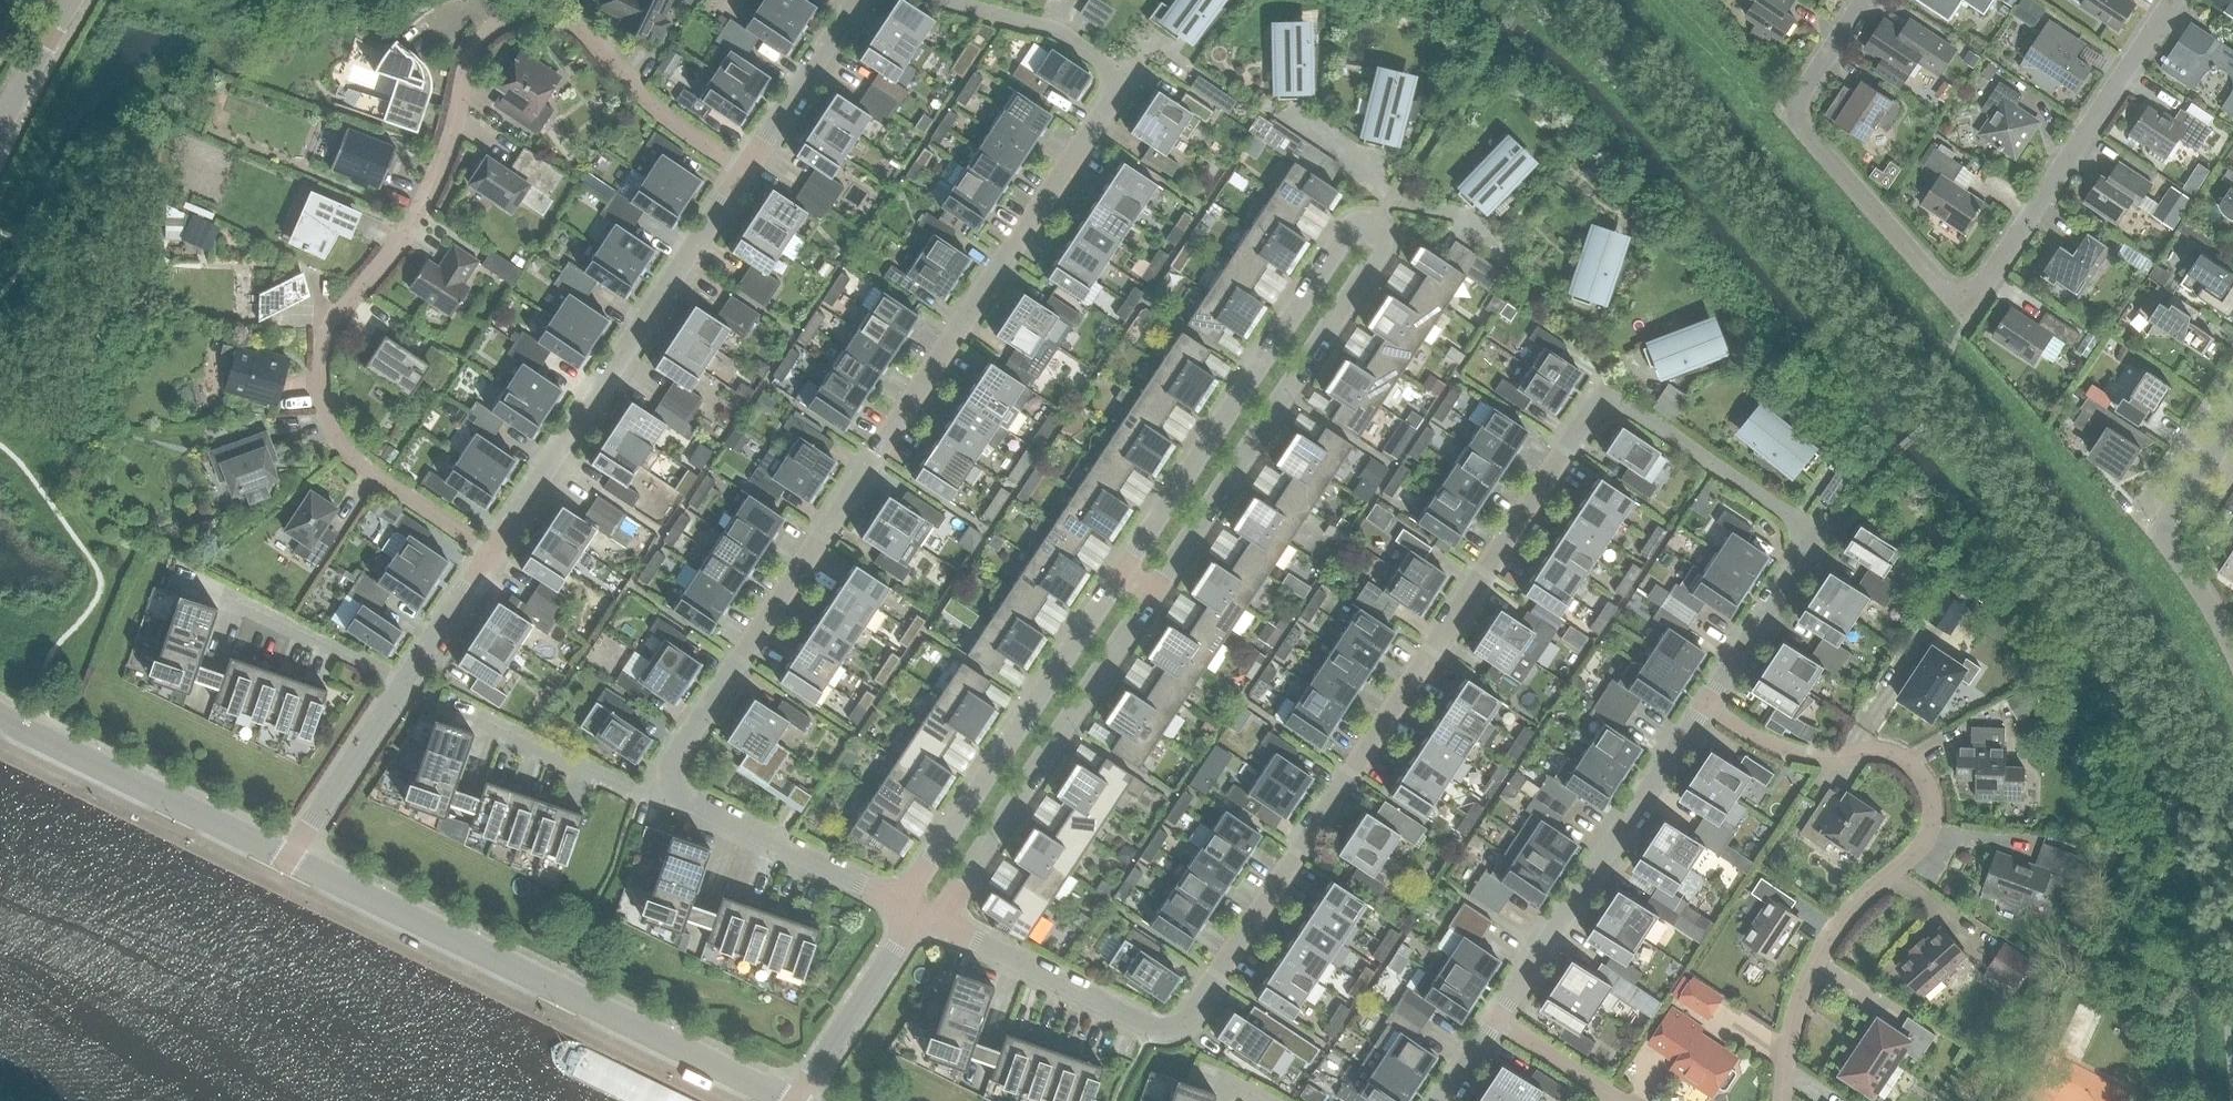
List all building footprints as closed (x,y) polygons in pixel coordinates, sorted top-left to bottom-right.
[(485,15),(488,14),(490,13),(492,11),(494,10),(496,8),(497,5),(498,3),(499,0),(475,0),(485,15)] [(669,0),(600,0),(597,6),(622,19),(619,26),(650,41),(654,33),(662,37),(668,22),(661,19),(669,0)] [(759,4),(799,31),(814,7),(805,0),(762,0),(759,4)] [(884,17),(920,41),(933,20),(902,0),(895,0),(884,17)] [(1225,9),(1223,8),(1223,9),(1215,3),(1218,0),(1186,0),(1179,9),(1175,6),(1172,10),(1159,1),(1147,19),(1175,40),(1181,32),(1195,43),(1225,9)] [(1793,0),(1754,0),(1756,1),(1746,17),(1757,24),(1751,32),(1766,42),(1773,32),(1782,38),(1794,19),(1785,13),(1793,0)] [(1972,7),(1983,14),(1992,0),(1916,0),(1948,21),(1962,0),(1972,7)] [(2012,15),(2033,29),(2046,9),(2032,0),(2022,0),(2012,15)] [(2135,4),(2129,0),(2084,0),(2080,6),(2117,31),(2135,4)] [(2213,3),(2232,16),(2232,0),(2215,0),(2213,3)] [(1115,10),(1103,1),(1090,21),(1102,29),(1115,10)] [(799,31),(759,4),(743,28),(729,18),(721,30),(750,49),(758,38),(782,55),(799,31)] [(884,17),(870,38),(906,62),(920,41),(884,17)] [(1938,72),(1953,50),(1930,35),(1923,47),(1884,21),(1866,48),(1880,57),(1871,71),(1897,89),(1906,74),(1917,58),(1938,72)] [(2049,21),(2040,35),(2018,67),(2033,76),(2030,81),(2049,94),(2058,80),(2075,91),(2090,67),(2068,53),(2077,39),(2049,21)] [(2159,68),(2193,90),(2203,75),(2205,74),(2206,72),(2208,71),(2211,70),(2213,69),(2215,69),(2217,69),(2220,69),(2222,70),(2224,71),(2226,72),(2228,74),(2229,76),(2231,78),(2232,80),(2232,82),(2232,84),(2232,87),(2232,89),(2231,91),(2230,93),(2220,108),(2232,117),(2232,50),(2190,22),(2159,68)] [(728,51),(713,74),(752,101),(768,76),(743,60),(750,49),(721,30),(714,41),(728,51)] [(15,50),(22,39),(11,33),(7,40),(11,43),(9,47),(15,50)] [(1297,99),(1296,90),(1314,89),(1317,45),(1315,44),(1315,46),(1306,46),(1306,34),(1275,35),(1276,100),(1297,99)] [(893,82),(906,62),(870,38),(856,59),(878,73),(870,84),(899,103),(907,91),(893,82)] [(1035,39),(1019,63),(1011,76),(1040,95),(1048,83),(1073,100),(1089,75),(1035,39)] [(395,40),(387,47),(377,42),(374,50),(382,54),(372,71),(400,81),(396,105),(360,93),(347,89),(343,99),(344,99),(340,105),(333,103),(333,104),(416,132),(429,94),(430,86),(430,78),(428,72),(424,65),(421,62),(417,58),(412,53),(407,49),(402,46),(395,42),(396,41),(395,40)] [(961,78),(980,49),(968,41),(949,70),(961,78)] [(559,78),(535,62),(520,52),(497,87),(519,102),(509,117),(537,135),(553,111),(542,103),(559,78)] [(1989,62),(1981,74),(1990,80),(1998,68),(1989,62)] [(973,72),(964,86),(973,92),(982,78),(973,72)] [(736,125),(752,101),(713,74),(697,98),(682,88),(674,100),(703,120),(711,108),(736,125)] [(1383,139),(1400,143),(1415,100),(1413,100),(1413,101),(1404,99),(1407,88),(1377,80),(1361,143),(1381,148),(1383,139)] [(1887,132),(1902,108),(1862,81),(1855,92),(1843,85),(1824,115),(1864,142),(1876,124),(1887,132)] [(2023,142),(2036,122),(2014,108),(2021,96),(1999,82),(1981,109),(1992,117),(1981,133),(1999,146),(1998,148),(2015,160),(2026,144),(2023,142)] [(870,84),(862,96),(891,115),(899,103),(870,84)] [(973,92),(964,86),(955,100),(964,106),(973,92)] [(1037,134),(1050,114),(1007,86),(1007,87),(1014,92),(1002,110),(1037,134)] [(1237,101),(1217,89),(1209,100),(1229,113),(1237,101)] [(1155,90),(1141,111),(1177,135),(1191,114),(1205,124),(1213,112),(1184,93),(1177,104),(1155,90)] [(891,115),(862,96),(855,107),(834,93),(820,113),(856,137),(869,117),(884,127),(891,115)] [(2196,151),(2211,129),(2180,109),(2171,122),(2147,106),(2129,133),(2130,134),(2132,131),(2167,154),(2164,157),(2165,158),(2178,139),(2196,151)] [(935,118),(921,109),(910,125),(924,134),(935,118)] [(948,110),(939,124),(948,130),(957,116),(948,110)] [(989,129),(1024,153),(1037,134),(1002,110),(989,129)] [(1164,155),(1177,135),(1141,111),(1128,132),(1149,146),(1141,158),(1170,177),(1178,165),(1164,155)] [(820,113),(806,134),(842,158),(856,137),(820,113)] [(1292,161),(1270,194),(1298,213),(1308,197),(1325,208),(1337,191),(1327,184),(1340,165),(1275,121),(1261,141),(1292,161)] [(948,130),(939,124),(930,138),(939,144),(948,130)] [(379,188),(395,147),(345,127),(329,169),(379,188)] [(977,149),(1012,172),(1024,153),(989,129),(977,149)] [(660,154),(644,178),(684,204),(700,180),(675,163),(682,151),(653,132),(645,144),(660,154)] [(842,158),(806,134),(793,154),(814,169),(807,180),(836,199),(843,187),(829,178),(842,158)] [(1941,143),(1937,149),(1952,159),(1956,153),(1941,143)] [(518,200),(542,216),(552,201),(546,197),(548,193),(550,195),(551,194),(549,193),(561,174),(563,175),(564,174),(523,147),(523,148),(525,150),(519,159),(519,158),(518,159),(519,160),(513,168),(510,167),(516,171),(513,175),(485,157),(468,184),(510,212),(518,200)] [(1470,208),(1477,201),(1489,213),(1523,184),(1522,182),(1521,183),(1515,177),(1523,169),(1500,147),(1485,163),(1489,167),(1478,178),(1474,174),(1455,194),(1470,208)] [(1979,207),(1983,202),(1952,181),(1962,167),(1966,169),(1966,168),(1952,159),(1937,149),(1934,147),(1923,164),(1940,175),(1920,205),(1962,232),(1957,239),(1958,240),(1976,212),(1978,213),(1981,209),(1979,207)] [(923,148),(914,162),(923,168),(932,154),(923,148)] [(964,168),(999,191),(1012,172),(977,149),(964,168)] [(901,167),(889,160),(882,171),(894,178),(901,167)] [(923,168),(914,162),(905,176),(914,182),(923,168)] [(1121,162),(1108,181),(1143,204),(1155,186),(1162,191),(1163,190),(1121,162)] [(2135,207),(2150,184),(2118,163),(2107,180),(2101,176),(2084,202),(2116,223),(2129,203),(2135,207)] [(951,187),(986,210),(999,191),(964,168),(951,187)] [(2228,170),(2221,179),(2230,184),(2218,202),(2219,206),(2223,212),(2232,218),(2232,173),(2228,170)] [(593,193),(601,182),(586,171),(578,182),(593,193)] [(1227,182),(1241,192),(1248,181),(1234,172),(1227,182)] [(668,228),(684,204),(644,178),(629,201),(614,191),(606,203),(636,222),(643,211),(668,228)] [(807,180),(799,191),(828,211),(836,199),(807,180)] [(1143,204),(1108,181),(1095,200),(1130,223),(1143,204)] [(2192,200),(2171,185),(2151,215),(2172,229),(2192,200)] [(931,201),(974,229),(986,210),(951,187),(939,206),(932,201),(931,201)] [(828,211),(799,191),(791,203),(770,188),(757,209),(792,233),(806,213),(820,222),(828,211)] [(287,242),(323,258),(334,239),(337,233),(349,238),(359,214),(381,223),(382,222),(309,190),(287,242)] [(1298,213),(1270,194),(1249,227),(1294,256),(1305,239),(1288,228),(1298,213)] [(1095,200),(1083,219),(1117,243),(1130,223),(1095,200)] [(628,233),(636,222),(606,203),(599,214),(614,224),(598,247),(637,274),(653,249),(628,233)] [(757,209),(743,230),(779,253),(792,233),(757,209)] [(932,234),(918,255),(954,278),(968,257),(947,243),(954,232),(925,212),(917,225),(932,234)] [(1183,212),(1174,225),(1183,231),(1192,218),(1183,212)] [(1083,219),(1070,238),(1105,262),(1117,243),(1083,219)] [(1191,234),(1199,239),(1206,228),(1198,223),(1191,234)] [(1173,245),(1183,231),(1174,225),(1164,239),(1173,245)] [(2194,226),(2187,238),(2209,251),(2216,240),(2194,226)] [(1282,273),(1294,256),(1249,227),(1228,259),(1256,277),(1266,262),(1282,273)] [(765,274),(779,253),(743,230),(729,250),(750,264),(743,276),(772,295),(780,283),(765,274)] [(2101,264),(2111,249),(2082,230),(2068,251),(2055,242),(2035,271),(2043,276),(2042,277),(2054,284),(2056,281),(2071,290),(2079,278),(2087,282),(2099,263),(2101,264)] [(1591,296),(1608,302),(1626,261),(1624,260),(1624,261),(1615,258),(1619,247),(1589,237),(1582,258),(1587,260),(1582,275),(1577,273),(1569,299),(1588,305),(1591,296)] [(1070,238),(1057,258),(1092,281),(1105,262),(1070,238)] [(1185,241),(1169,266),(1179,273),(1195,248),(1185,241)] [(1425,274),(1415,289),(1442,308),(1464,275),(1487,291),(1501,271),(1456,241),(1443,261),(1420,246),(1408,263),(1425,274)] [(440,270),(426,261),(408,288),(450,315),(468,288),(461,284),(476,262),(453,246),(442,263),(443,264),(440,270)] [(568,261),(560,273),(589,292),(596,281),(621,298),(637,274),(598,247),(582,271),(568,261)] [(1158,249),(1149,263),(1158,269),(1167,255),(1158,249)] [(490,251),(481,265),(512,286),(522,271),(490,251)] [(2217,264),(2202,254),(2181,286),(2196,295),(2228,316),(2232,309),(2232,274),(2217,264)] [(919,285),(940,299),(954,278),(918,255),(905,275),(890,265),(882,277),(911,297),(919,285)] [(2141,255),(2134,266),(2142,270),(2149,260),(2141,255)] [(1092,281),(1057,258),(1044,277),(1087,305),(1087,304),(1080,299),(1092,281)] [(1256,277),(1228,259),(1206,291),(1251,321),(1262,304),(1245,293),(1256,277)] [(816,273),(825,279),(833,267),(823,261),(816,273)] [(1148,283),(1158,269),(1149,263),(1139,277),(1148,283)] [(302,272),(286,280),(297,301),(309,295),(302,272)] [(567,294),(551,317),(591,343),(607,319),(582,303),(589,292),(560,273),(553,284),(567,294)] [(840,273),(831,287),(840,293),(849,279),(840,273)] [(764,307),(772,295),(743,276),(735,288),(764,307)] [(257,321),(297,301),(286,280),(259,294),(257,321)] [(2200,313),(2172,294),(2158,285),(2141,310),(2150,316),(2148,319),(2153,323),(2146,335),(2147,336),(2148,334),(2166,331),(2202,355),(2214,338),(2192,324),(2200,313)] [(840,293),(831,287),(822,301),(831,307),(840,293)] [(881,293),(869,311),(904,334),(917,315),(874,287),(874,288),(881,293)] [(1133,287),(1124,301),(1133,307),(1142,293),(1133,287)] [(1150,301),(1157,306),(1163,296),(1153,289),(1149,295),(1150,301)] [(1442,308),(1415,289),(1404,305),(1387,294),(1376,311),(1421,340),(1442,308)] [(1206,291),(1184,324),(1212,342),(1223,326),(1240,337),(1251,321),(1206,291)] [(1056,317),(1071,327),(1079,314),(1050,295),(1042,307),(1021,293),(1007,313),(1043,337),(1056,317)] [(1504,302),(1493,294),(1483,309),(1494,316),(1504,302)] [(730,295),(722,308),(751,327),(759,315),(730,295)] [(1123,321),(1133,307),(1124,301),(1114,315),(1123,321)] [(679,325),(715,349),(728,329),(743,339),(751,327),(722,308),(714,319),(693,305),(679,325)] [(1155,315),(1145,308),(1140,310),(1137,316),(1149,324),(1155,315)] [(2070,347),(2079,334),(2046,312),(2037,325),(2011,308),(1992,337),(2032,363),(2051,335),(2070,347)] [(815,330),(824,316),(815,310),(806,324),(815,330)] [(856,330),(891,353),(904,334),(869,311),(856,330)] [(1382,339),(1372,354),(1399,373),(1421,340),(1376,311),(1365,328),(1382,339)] [(993,334),(1014,348),(1007,360),(1036,379),(1044,367),(1029,357),(1043,337),(1007,313),(993,334)] [(521,331),(514,342),(543,362),(550,351),(575,368),(591,343),(551,317),(536,341),(521,331)] [(806,324),(797,338),(806,344),(815,330),(806,324)] [(679,325),(666,346),(701,370),(715,349),(679,325)] [(1702,358),(1712,354),(1701,325),(1681,333),(1683,338),(1668,344),(1666,339),(1641,348),(1648,368),(1657,364),(1663,380),(1706,368),(1706,367),(1705,367),(1702,358)] [(1543,348),(1529,368),(1565,392),(1579,371),(1557,357),(1565,345),(1536,326),(1528,338),(1543,348)] [(2075,347),(2090,355),(2100,337),(2086,329),(2075,347)] [(856,330),(844,349),(878,373),(891,353),(856,330)] [(514,331),(509,338),(514,342),(519,334),(514,331)] [(1197,366),(1207,350),(1180,331),(1158,364),(1202,394),(1213,377),(1197,366)] [(384,335),(363,367),(409,398),(421,379),(436,389),(454,361),(430,345),(421,360),(384,335)] [(521,363),(505,387),(545,413),(561,389),(536,372),(543,362),(514,342),(506,354),(521,363)] [(238,349),(222,344),(220,353),(234,357),(226,388),(229,389),(229,390),(230,390),(231,391),(242,395),(244,394),(245,394),(275,402),(287,359),(268,354),(267,359),(238,351),(238,349)] [(688,390),(701,370),(666,346),(652,367),(673,381),(666,392),(695,411),(703,400),(688,390)] [(1444,356),(1458,365),(1464,355),(1450,346),(1444,356)] [(790,348),(781,362),(790,368),(799,354),(790,348)] [(831,368),(866,392),(878,373),(844,349),(831,368)] [(1399,373),(1372,354),(1361,370),(1345,359),(1333,376),(1378,405),(1399,373)] [(790,368),(781,362),(772,376),(781,382),(790,368)] [(988,362),(975,381),(1010,405),(1022,386),(1029,391),(1030,390),(988,362)] [(753,363),(749,369),(761,378),(769,367),(763,363),(753,363)] [(1158,364),(1136,396),(1164,415),(1175,399),(1191,410),(1202,394),(1158,364)] [(831,368),(818,388),(853,411),(866,392),(831,368)] [(1565,392),(1529,368),(1516,388),(1501,379),(1493,391),(1522,410),(1530,399),(1551,413),(1565,392)] [(2155,411),(2171,387),(2146,371),(2130,395),(2122,407),(2147,423),(2154,411),(2155,411)] [(1339,403),(1328,419),(1356,438),(1378,405),(1333,376),(1323,392),(1339,403)] [(1429,376),(1421,387),(1437,398),(1445,387),(1429,376)] [(975,381),(962,400),(997,424),(1010,405),(975,381)] [(1685,396),(1665,383),(1649,407),(1669,420),(1685,396)] [(2106,407),(2112,397),(2091,384),(2085,393),(2106,407)] [(529,437),(545,413),(505,387),(489,411),(475,401),(467,412),(496,432),(504,421),(529,437)] [(799,401),(798,402),(840,430),(853,411),(818,388),(806,406),(799,401)] [(1115,429),(1160,458),(1171,441),(1154,430),(1164,415),(1136,396),(1124,388),(1116,400),(1129,408),(1115,429)] [(1459,395),(1450,389),(1441,403),(1450,409),(1459,395)] [(666,392),(658,404),(687,423),(695,411),(666,392)] [(962,400),(949,420),(984,443),(997,424),(962,400)] [(616,421),(651,445),(665,425),(679,435),(687,423),(658,404),(651,415),(629,401),(616,421)] [(1441,403),(1431,417),(1440,423),(1450,409),(1441,403)] [(1491,408),(1478,427),(1513,450),(1526,431),(1484,403),(1483,403),(1491,408)] [(2123,475),(2132,462),(2133,463),(2134,463),(2135,463),(2136,463),(2138,462),(2138,461),(2139,460),(2139,458),(2139,457),(2138,456),(2138,455),(2137,454),(2141,448),(2137,446),(2145,435),(2117,417),(2109,428),(2079,408),(2078,409),(2082,411),(2073,424),(2097,440),(2089,452),(2123,475)] [(1404,422),(1415,429),(1422,418),(1411,411),(1404,422)] [(474,433),(459,457),(498,483),(514,459),(489,442),(496,432),(467,412),(460,424),(474,433)] [(1050,412),(1041,426),(1050,432),(1059,418),(1050,412)] [(1799,465),(1806,471),(1819,455),(1798,438),(1794,442),(1782,432),(1786,428),(1769,414),(1749,438),(1758,446),(1752,452),(1751,452),(1750,453),(1787,478),(1799,465)] [(798,437),(784,457),(820,481),(833,460),(812,446),(820,434),(791,415),(783,427),(798,437)] [(949,420),(937,439),(972,462),(984,443),(949,420)] [(616,421),(602,442),(638,466),(651,445),(616,421)] [(695,428),(687,423),(679,435),(687,440),(695,428)] [(1040,446),(1050,432),(1041,426),(1031,440),(1040,446)] [(1425,426),(1416,440),(1425,446),(1434,432),(1425,426)] [(1642,477),(1658,452),(1618,426),(1602,451),(1627,468),(1619,479),(1648,498),(1656,486),(1642,477)] [(1330,478),(1351,445),(1323,427),(1313,443),(1296,432),(1285,448),(1330,478)] [(1478,427),(1466,446),(1501,469),(1513,450),(1478,427)] [(1160,458),(1115,429),(1094,461),(1122,479),(1132,464),(1149,475),(1160,458)] [(245,488),(250,501),(266,495),(261,482),(274,477),(264,450),(269,448),(269,449),(270,449),(265,434),(211,454),(216,468),(222,465),(233,493),(245,488)] [(1381,450),(1396,460),(1406,444),(1392,434),(1381,450)] [(937,439),(924,458),(959,481),(972,462),(937,439)] [(1415,460),(1425,446),(1416,440),(1406,454),(1415,460)] [(609,477),(602,488),(631,508),(639,495),(624,486),(638,466),(602,442),(588,463),(609,477)] [(388,446),(380,457),(390,463),(397,452),(388,446)] [(1488,488),(1501,469),(1466,446),(1453,465),(1488,488)] [(1281,492),(1308,510),(1330,478),(1285,448),(1274,465),(1291,477),(1281,492)] [(1025,450),(1016,464),(1025,470),(1034,456),(1025,450)] [(482,507),(498,483),(459,457),(443,481),(429,471),(421,483),(449,502),(457,491),(482,507)] [(806,502),(820,481),(784,457),(771,477),(756,468),(748,480),(777,499),(785,488),(806,502)] [(911,477),(954,505),(954,504),(947,500),(959,481),(924,458),(911,477)] [(1844,459),(1837,469),(1824,488),(1836,496),(1856,467),(1844,459)] [(1122,479),(1094,461),(1072,493),(1117,522),(1128,506),(1111,495),(1122,479)] [(1388,471),(1372,461),(1363,475),(1379,485),(1388,471)] [(1015,484),(1025,470),(1016,464),(1006,477),(1015,484)] [(1400,464),(1391,478),(1400,484),(1409,470),(1400,464)] [(1453,465),(1440,484),(1475,507),(1488,488),(1453,465)] [(1033,470),(1016,497),(1024,502),(1042,475),(1033,470)] [(706,475),(696,489),(705,495),(715,481),(706,475)] [(1390,498),(1400,484),(1391,478),(1381,492),(1390,498)] [(1639,506),(1597,478),(1584,497),(1619,520),(1631,502),(1639,507),(1639,506)] [(1708,478),(1692,503),(1707,513),(1723,488),(1708,478)] [(1440,484),(1427,503),(1462,527),(1475,507),(1440,484)] [(1000,487),(991,501),(1000,507),(1009,493),(1000,487)] [(705,495),(696,489),(687,503),(696,509),(705,495)] [(769,537),(782,518),(740,489),(739,490),(747,495),(735,514),(769,537)] [(936,529),(944,517),(916,497),(906,491),(898,503),(886,495),(873,516),(908,540),(918,546),(931,526),(936,529)] [(310,492),(284,530),(300,541),(293,552),(315,567),(334,539),(321,531),(335,509),(310,492)] [(1253,496),(1242,513),(1287,542),(1308,510),(1281,492),(1270,507),(1253,496)] [(1072,493),(1051,525),(1079,543),(1089,528),(1106,539),(1117,522),(1072,493)] [(626,515),(597,496),(589,508),(618,527),(626,515)] [(1584,497),(1572,516),(1607,539),(1619,520),(1584,497)] [(386,508),(373,500),(367,510),(379,518),(386,508)] [(990,521),(1000,507),(991,501),(981,515),(990,521)] [(1450,546),(1462,527),(1427,503),(1415,522),(1408,517),(1407,518),(1450,546)] [(618,527),(589,508),(581,519),(560,505),(546,526),(582,550),(595,529),(610,539),(616,530),(618,527)] [(1729,532),(1716,552),(1752,576),(1765,555),(1744,541),(1752,529),(1723,510),(1715,522),(1729,532)] [(392,558),(431,584),(447,560),(422,544),(430,532),(401,513),(393,525),(407,535),(404,539),(393,531),(380,550),(392,558)] [(681,513),(671,527),(680,533),(690,519),(681,513)] [(1238,556),(1266,575),(1287,542),(1242,513),(1231,530),(1248,541),(1238,556)] [(735,514),(722,533),(757,556),(769,537),(735,514)] [(626,515),(618,527),(616,530),(629,538),(639,523),(626,515)] [(908,540),(873,516),(859,537),(880,551),(872,562),(901,582),(909,570),(904,566),(918,546),(908,540)] [(1043,537),(1030,557),(1074,587),(1085,570),(1069,559),(1079,543),(1051,525),(1037,516),(1029,528),(1043,537)] [(1572,516),(1559,535),(1594,558),(1607,539),(1572,516)] [(1334,527),(1345,535),(1351,525),(1340,517),(1334,527)] [(1334,527),(1328,524),(1322,532),(1339,543),(1345,535),(1334,527)] [(1870,566),(1863,577),(1892,596),(1900,585),(1885,575),(1901,551),(1862,525),(1845,550),(1870,566)] [(546,526),(533,546),(568,570),(582,550),(546,526)] [(1656,526),(1647,540),(1657,545),(1665,532),(1656,526)] [(680,533),(671,527),(662,541),(671,547),(680,533)] [(1395,571),(1430,594),(1444,574),(1423,559),(1431,548),(1402,529),(1394,541),(1408,550),(1395,571)] [(709,552),(744,575),(757,556),(722,533),(709,552)] [(1003,541),(993,534),(986,545),(992,548),(1000,546),(1003,541)] [(1581,578),(1594,558),(1559,535),(1546,554),(1581,578)] [(1647,540),(1638,553),(1647,559),(1657,545),(1647,540)] [(555,590),(568,570),(533,546),(519,567),(540,581),(533,592),(562,611),(570,600),(555,590)] [(2218,572),(2232,582),(2232,549),(2218,572)] [(656,551),(646,565),(655,571),(665,557),(656,551)] [(709,552),(696,571),(731,594),(744,575),(709,552)] [(1738,596),(1752,576),(1716,552),(1702,573),(1738,596)] [(1546,554),(1533,574),(1568,597),(1581,578),(1546,554)] [(1211,561),(1200,577),(1244,607),(1266,575),(1238,556),(1227,572),(1211,561)] [(1074,587),(1030,557),(1008,589),(1036,608),(1047,592),(1063,603),(1074,587)] [(354,583),(354,584),(383,603),(390,592),(415,609),(431,584),(392,558),(376,582),(361,572),(360,574),(355,571),(352,574),(345,570),(342,575),(354,583)] [(1631,583),(1640,569),(1631,563),(1622,577),(1631,583)] [(655,571),(646,565),(637,578),(646,584),(655,571)] [(840,584),(875,607),(888,589),(895,594),(896,593),(853,565),(840,584)] [(1667,595),(1696,614),(1703,603),(1724,617),(1738,596),(1702,573),(1692,566),(1678,586),(1674,584),(1668,592),(1667,595)] [(684,590),(719,613),(731,594),(696,571),(684,590)] [(1430,594),(1395,571),(1381,591),(1367,581),(1359,593),(1387,613),(1395,601),(1417,615),(1430,594)] [(1506,571),(1502,577),(1513,585),(1517,579),(1506,571)] [(1831,571),(1815,596),(1854,622),(1870,598),(1885,608),(1892,596),(1863,577),(1856,588),(1831,571)] [(1533,574),(1521,593),(1563,621),(1564,620),(1556,615),(1568,597),(1533,574)] [(1205,605),(1195,621),(1223,639),(1244,607),(1200,577),(1189,594),(1205,605)] [(1622,597),(1631,583),(1622,577),(1613,591),(1622,597)] [(376,614),(383,603),(354,584),(346,595),(361,604),(345,629),(384,655),(401,630),(376,614)] [(840,584),(828,603),(863,626),(875,607),(840,584)] [(1648,599),(1659,606),(1667,595),(1668,592),(1658,585),(1648,599)] [(1026,623),(1036,608),(1008,589),(987,621),(1032,651),(1043,634),(1026,623)] [(1317,589),(1308,603),(1317,609),(1326,595),(1317,589)] [(664,604),(706,633),(719,613),(684,590),(672,609),(664,604)] [(1939,590),(1920,617),(1938,629),(1956,601),(1939,590)] [(525,604),(554,623),(562,611),(533,592),(525,604)] [(1688,625),(1696,614),(1667,595),(1659,606),(1688,625)] [(1824,636),(1817,647),(1846,666),(1853,655),(1839,645),(1854,622),(1815,596),(1799,620),(1824,636)] [(1976,597),(1967,609),(1979,617),(1988,605),(1976,597)] [(950,598),(942,610),(954,618),(962,606),(950,598)] [(212,622),(216,608),(189,599),(189,601),(186,609),(179,606),(173,624),(170,623),(170,624),(207,637),(207,636),(201,634),(206,620),(212,622)] [(554,623),(525,604),(518,615),(496,601),(483,622),(518,645),(532,625),(546,635),(554,623)] [(1606,621),(1615,607),(1607,601),(1597,615),(1606,621)] [(828,603),(815,622),(850,645),(863,626),(828,603)] [(1307,623),(1317,609),(1308,603),(1299,617),(1307,623)] [(1357,609),(1345,627),(1380,650),(1393,631),(1351,603),(1350,604),(1357,609)] [(1666,627),(1652,648),(1688,672),(1702,651),(1680,637),(1688,625),(1659,606),(1651,618),(1666,627)] [(1497,609),(1483,629),(1519,653),(1533,633),(1547,642),(1555,630),(1526,611),(1518,623),(1497,609)] [(915,615),(906,628),(915,634),(925,621),(915,615)] [(1597,635),(1606,621),(1597,615),(1588,629),(1597,635)] [(663,639),(650,660),(685,683),(699,663),(678,648),(686,637),(657,617),(649,630),(663,639)] [(1273,628),(1281,633),(1286,625),(1278,620),(1273,628)] [(987,621),(965,654),(993,673),(1004,657),(1021,668),(1032,651),(987,621)] [(1157,642),(1201,672),(1223,639),(1195,621),(1185,636),(1168,625),(1157,642)] [(483,622),(469,642),(505,666),(518,645),(483,622)] [(815,622),(802,641),(837,665),(850,645),(815,622)] [(160,651),(160,652),(197,664),(201,652),(196,650),(201,636),(206,638),(207,637),(170,624),(169,625),(172,626),(166,644),(173,646),(170,654),(160,651)] [(1266,624),(1256,639),(1271,648),(1281,633),(1273,628),(1266,624)] [(1292,647),(1301,633),(1292,627),(1283,641),(1292,647)] [(1345,627),(1333,646),(1367,669),(1380,650),(1345,627)] [(906,648),(915,634),(906,628),(897,642),(906,648)] [(1519,653),(1483,629),(1470,650),(1491,664),(1483,676),(1512,695),(1520,683),(1534,663),(1519,653)] [(802,641),(790,661),(825,684),(837,665),(802,641)] [(1283,641),(1274,655),(1283,661),(1292,647),(1283,641)] [(1785,641),(1769,666),(1808,692),(1824,668),(1838,678),(1846,666),(1817,647),(1810,658),(1785,641)] [(491,686),(505,666),(469,642),(455,663),(477,677),(469,689),(498,708),(506,696),(491,686)] [(1163,669),(1152,685),(1180,704),(1201,672),(1157,642),(1146,658),(1163,669)] [(1333,646),(1320,666),(1355,689),(1367,669),(1333,646)] [(1932,721),(1960,679),(1969,685),(1980,668),(1966,658),(1961,666),(1933,647),(1898,699),(1932,721)] [(1652,648),(1639,669),(1674,692),(1688,672),(1652,648)] [(197,665),(197,664),(160,652),(162,653),(156,671),(163,674),(160,684),(158,688),(169,692),(170,687),(187,693),(192,680),(217,689),(221,680),(223,674),(197,665)] [(890,652),(881,666),(890,672),(900,658),(890,652)] [(221,680),(217,689),(213,702),(228,707),(229,704),(238,707),(253,665),(245,662),(246,658),(230,653),(223,674),(221,680)] [(1247,657),(1238,671),(1251,679),(1260,665),(1247,657)] [(671,704),(685,683),(650,660),(636,680),(622,670),(614,682),(642,702),(650,690),(671,704)] [(253,665),(238,707),(237,710),(252,715),(253,712),(262,715),(277,673),(269,670),(270,666),(254,661),(253,665)] [(825,684),(790,661),(777,680),(819,708),(820,707),(812,702),(825,684)] [(977,697),(988,680),(960,662),(938,695),(983,724),(994,708),(977,697)] [(1603,691),(1632,710),(1639,699),(1661,713),(1674,692),(1639,669),(1629,662),(1615,683),(1610,679),(1603,691)] [(1267,664),(1258,678),(1267,684),(1276,670),(1267,664)] [(881,686),(890,672),(881,666),(872,680),(881,686)] [(1355,689),(1320,666),(1307,685),(1342,708),(1355,689)] [(1792,715),(1808,692),(1769,666),(1752,690),(1778,706),(1770,718),(1799,737),(1807,725),(1792,715)] [(277,720),(286,723),(301,681),(293,678),(294,675),(278,669),(277,673),(262,715),(261,718),(276,724),(277,720)] [(301,681),(286,723),(285,726),(300,732),(301,729),(310,732),(309,735),(311,735),(326,690),(317,686),(318,683),(302,677),(301,681)] [(1569,685),(1579,692),(1585,684),(1575,677),(1569,685)] [(1258,698),(1267,684),(1258,678),(1249,692),(1258,698)] [(1506,706),(1464,678),(1451,697),(1486,721),(1498,702),(1506,707),(1506,706)] [(1114,707),(1158,736),(1180,704),(1152,685),(1142,700),(1125,689),(1114,707)] [(1307,685),(1294,704),(1329,727),(1342,708),(1307,685)] [(554,691),(546,686),(543,690),(551,695),(554,691)] [(612,749),(633,762),(649,737),(624,721),(632,709),(603,690),(591,707),(592,707),(578,726),(599,740),(596,745),(609,753),(612,749)] [(856,704),(865,710),(874,696),(865,690),(856,704)] [(1595,702),(1624,721),(1632,710),(1603,691),(1595,702)] [(938,695),(917,727),(945,746),(955,730),(972,741),(983,724),(938,695)] [(1486,721),(1451,697),(1439,717),(1474,740),(1486,721)] [(752,698),(738,718),(774,742),(787,722),(802,732),(810,719),(781,700),(773,712),(752,698)] [(1602,723),(1589,744),(1625,768),(1638,747),(1617,733),(1624,721),(1595,702),(1588,714),(1602,723)] [(865,710),(856,704),(847,718),(856,724),(865,710)] [(1317,746),(1329,727),(1294,704),(1282,722),(1275,717),(1274,718),(1317,746)] [(1120,734),(1109,750),(1137,769),(1158,736),(1114,707),(1103,723),(1120,734)] [(1243,708),(1237,709),(1235,713),(1246,720),(1251,713),(1243,708)] [(1474,740),(1439,717),(1426,736),(1461,759),(1474,740)] [(737,765),(767,785),(789,752),(774,742),(738,718),(724,739),(745,753),(737,765)] [(425,747),(425,748),(462,761),(462,760),(457,758),(461,744),(467,746),(472,732),(445,723),(444,725),(442,733),(434,730),(428,748),(425,747)] [(1523,746),(1533,732),(1523,726),(1514,740),(1523,746)] [(917,727),(896,759),(940,789),(951,772),(935,761),(945,746),(917,727)] [(1976,798),(2023,800),(2024,768),(2004,768),(2005,748),(2004,748),(2004,728),(1971,727),(1970,747),(1958,746),(1957,778),(1976,779),(1976,798)] [(1310,776),(1289,762),(1296,750),(1267,731),(1259,743),(1274,753),(1260,773),(1296,797),(1310,776)] [(1461,759),(1426,736),(1413,755),(1448,778),(1461,759)] [(1514,760),(1523,746),(1514,740),(1505,754),(1514,760)] [(1589,744),(1575,764),(1611,788),(1625,768),(1589,744)] [(416,775),(415,776),(453,788),(457,776),(451,774),(456,760),(462,762),(462,761),(425,748),(425,749),(428,750),(421,768),(429,770),(426,778),(416,775)] [(847,772),(858,756),(846,748),(836,764),(847,772)] [(1712,750),(1696,774),(1736,800),(1752,777),(1766,786),(1774,774),(1745,755),(1737,767),(1712,750)] [(1448,778),(1413,755),(1400,774),(1435,797),(1448,778)] [(1077,763),(1066,779),(1110,809),(1124,788),(1139,798),(1147,786),(1104,757),(1093,774),(1077,763)] [(1611,788),(1575,764),(1566,758),(1552,778),(1547,775),(1539,787),(1569,806),(1576,795),(1597,809),(1611,788)] [(896,759),(874,791),(902,810),(912,794),(929,805),(940,789),(896,759)] [(1498,784),(1507,770),(1498,764),(1489,778),(1498,784)] [(1507,782),(1518,789),(1524,781),(1522,776),(1515,771),(1507,782)] [(1296,797),(1260,773),(1247,793),(1232,784),(1224,796),(1253,815),(1261,804),(1282,818),(1296,797)] [(1435,797),(1400,774),(1388,793),(1430,821),(1431,821),(1423,816),(1435,797)] [(1705,815),(1698,826),(1727,845),(1735,834),(1720,824),(1736,800),(1696,774),(1680,798),(1705,815)] [(478,797),(453,789),(453,788),(415,776),(415,777),(418,778),(412,796),(419,798),(416,808),(414,813),(424,816),(426,811),(443,817),(447,804),(473,813),(476,804),(478,797)] [(476,804),(473,813),(469,826),(484,831),(485,828),(493,831),(508,788),(501,786),(502,782),(485,776),(478,797),(476,804)] [(1489,798),(1498,784),(1489,778),(1480,792),(1489,798)] [(1071,807),(1061,823),(1089,841),(1110,809),(1066,779),(1055,796),(1071,807)] [(1507,782),(1500,792),(1508,798),(1513,797),(1518,789),(1507,782)] [(785,796),(802,807),(810,795),(793,784),(785,796)] [(509,785),(508,788),(493,831),(492,834),(508,839),(509,836),(517,839),(532,797),(524,794),(526,790),(509,785)] [(1561,817),(1569,806),(1539,787),(1532,798),(1561,817)] [(892,825),(902,810),(874,791),(845,835),(877,851),(878,850),(882,844),(897,854),(909,836),(892,825)] [(1183,791),(1174,805),(1183,811),(1192,797),(1183,791)] [(533,845),(541,847),(556,805),(548,802),(550,798),(533,793),(532,797),(517,839),(516,842),(532,848),(533,845)] [(1857,855),(1873,832),(1883,817),(1848,793),(1833,815),(1818,805),(1800,833),(1825,849),(1832,838),(1857,855)] [(1516,834),(1561,863),(1575,843),(1553,829),(1561,817),(1532,798),(1524,810),(1530,814),(1516,834)] [(557,801),(556,805),(541,847),(540,851),(556,856),(557,853),(565,856),(564,859),(566,859),(582,814),(572,810),(574,807),(557,801)] [(1363,811),(1349,832),(1385,856),(1398,835),(1413,845),(1421,833),(1424,829),(1384,802),(1374,818),(1363,811)] [(1473,821),(1482,808),(1473,802),(1464,816),(1473,821)] [(1174,825),(1183,811),(1174,805),(1165,819),(1174,825)] [(1211,829),(1246,852),(1259,833),(1217,805),(1216,806),(1224,811),(1211,829)] [(1464,835),(1473,821),(1464,816),(1455,829),(1464,835)] [(1720,856),(1727,845),(1698,826),(1691,837),(1666,820),(1650,844),(1689,870),(1705,847),(1720,856)] [(1067,873),(1089,841),(1061,823),(1051,838),(1034,827),(1023,844),(1067,873)] [(1158,849),(1167,835),(1158,829),(1149,843),(1158,849)] [(1211,829),(1199,849),(1233,872),(1246,852),(1211,829)] [(1349,832),(1335,853),(1356,867),(1349,879),(1378,898),(1386,886),(1399,865),(1385,856),(1349,832)] [(1502,854),(1547,884),(1561,863),(1516,834),(1502,854)] [(704,861),(708,847),(681,838),(681,839),(681,840),(678,848),(671,845),(664,863),(662,862),(661,863),(699,876),(699,875),(693,873),(698,859),(704,861)] [(1149,843),(1140,857),(1149,863),(1158,849),(1149,843)] [(2086,858),(2072,853),(2043,843),(2034,866),(2028,864),(2027,868),(2018,864),(2019,861),(1996,852),(1982,891),(2004,899),(2002,903),(2019,909),(2020,904),(2037,910),(2044,891),(2054,894),(2060,877),(2077,883),(2086,858)] [(1029,871),(1018,887),(1046,905),(1067,873),(1023,844),(1012,860),(1029,871)] [(1114,858),(1127,865),(1134,851),(1122,844),(1114,858)] [(1659,885),(1652,896),(1681,915),(1688,904),(1674,894),(1689,870),(1650,844),(1634,868),(1659,885)] [(1186,868),(1221,891),(1233,872),(1199,849),(1186,868)] [(1476,883),(1505,902),(1512,891),(1534,905),(1547,884),(1502,854),(1489,874),(1484,871),(1476,883)] [(693,875),(698,877),(699,876),(661,863),(661,864),(664,865),(658,883),(665,885),(662,893),(652,890),(652,891),(689,904),(693,891),(688,889),(693,875)] [(1133,887),(1142,873),(1133,867),(1124,881),(1133,887)] [(1186,868),(1173,887),(1208,910),(1221,891),(1186,868)] [(1751,893),(1767,904),(1744,939),(1775,959),(1800,921),(1779,907),(1787,895),(1761,878),(1751,893)] [(1101,880),(1091,894),(1103,903),(1113,888),(1101,880)] [(1372,908),(1330,881),(1330,880),(1317,899),(1352,923),(1364,904),(1372,909),(1372,908)] [(1124,881),(1114,894),(1123,900),(1133,887),(1124,881)] [(1468,895),(1497,914),(1505,902),(1476,883),(1468,895)] [(1022,941),(1046,905),(1018,887),(1008,902),(991,891),(980,909),(995,919),(991,925),(990,926),(1022,941)] [(1173,887),(1160,906),(1195,929),(1208,910),(1173,887)] [(1673,926),(1681,915),(1652,896),(1645,906),(1620,890),(1604,914),(1643,940),(1659,916),(1673,926)] [(689,904),(652,891),(654,892),(648,910),(655,913),(652,923),(650,927),(661,931),(662,926),(679,932),(684,919),(709,928),(715,912),(689,904)] [(721,943),(730,946),(745,903),(737,901),(738,897),(722,891),(715,912),(709,928),(705,941),(720,946),(721,943)] [(1317,899),(1304,919),(1339,942),(1352,923),(1317,899)] [(746,900),(745,903),(730,946),(729,949),(744,954),(745,951),(754,954),(769,911),(761,909),(762,905),(746,900)] [(1463,902),(1455,914),(1484,933),(1492,922),(1463,902)] [(1140,920),(1183,948),(1195,929),(1160,906),(1148,924),(1141,919),(1140,920)] [(769,911),(754,954),(753,957),(768,963),(769,959),(778,962),(792,920),(785,917),(786,913),(770,908),(769,911)] [(1079,912),(1072,923),(1084,931),(1091,919),(1079,912)] [(1448,956),(1484,980),(1497,959),(1476,945),(1484,933),(1455,914),(1447,926),(1461,936),(1448,956)] [(1613,955),(1605,965),(1635,985),(1642,973),(1627,964),(1643,940),(1604,914),(1588,938),(1613,955)] [(1694,924),(1708,934),(1715,924),(1700,914),(1694,924)] [(794,916),(792,920),(778,962),(777,965),(792,971),(793,968),(802,971),(801,974),(802,974),(818,929),(809,925),(810,922),(794,916)] [(1304,919),(1292,938),(1327,961),(1339,942),(1304,919)] [(1140,987),(1161,1000),(1178,975),(1153,959),(1160,947),(1131,928),(1120,945),(1107,964),(1128,978),(1125,983),(1137,991),(1140,987)] [(1389,948),(1398,934),(1389,928),(1380,942),(1389,948)] [(1896,968),(1921,996),(1966,956),(1941,928),(1896,968)] [(684,952),(690,935),(682,933),(677,948),(684,952)] [(1327,961),(1292,938),(1279,957),(1314,980),(1327,961)] [(1380,962),(1389,948),(1380,942),(1371,956),(1380,962)] [(1401,943),(1395,952),(1406,959),(1412,950),(1401,943)] [(2004,944),(1988,969),(2015,987),(2031,963),(2004,944)] [(1434,977),(1470,1001),(1484,980),(1448,956),(1434,977)] [(1279,957),(1266,976),(1301,999),(1314,980),(1279,957)] [(1573,960),(1557,984),(1597,1010),(1612,986),(1627,996),(1635,985),(1605,965),(1598,976),(1573,960)] [(1364,966),(1355,980),(1364,986),(1373,972),(1364,966)] [(1399,999),(1428,1018),(1435,1007),(1456,1021),(1470,1001),(1434,977),(1424,971),(1411,990),(1406,987),(1399,999)] [(987,998),(992,984),(964,975),(964,977),(961,985),(954,983),(948,1001),(945,1000),(982,1013),(982,1012),(976,1010),(981,996),(987,998)] [(1301,999),(1266,976),(1254,995),(1296,1023),(1289,1018),(1301,999)] [(1680,998),(1691,980),(1685,976),(1673,994),(1680,998)] [(1678,1000),(1708,1019),(1721,998),(1692,979),(1691,980),(1680,998),(1678,1000)] [(1355,980),(1346,994),(1355,1000),(1364,986),(1355,980)] [(1581,1034),(1597,1010),(1557,984),(1541,1008),(1566,1024),(1559,1036),(1587,1055),(1595,1043),(1581,1034)] [(1420,1030),(1428,1018),(1399,999),(1391,1011),(1420,1030)] [(976,1012),(982,1014),(982,1013),(945,1000),(944,1001),(947,1002),(941,1020),(948,1023),(946,1031),(935,1027),(935,1028),(972,1041),(977,1028),(971,1026),(976,1012)] [(1339,1024),(1348,1010),(1339,1004),(1330,1018),(1339,1024)] [(1714,1046),(1712,1049),(1695,1038),(1701,1028),(1672,1009),(1650,1043),(1677,1062),(1673,1068),(1698,1085),(1703,1077),(1723,1090),(1726,1089),(1736,1075),(1735,1071),(1730,1068),(1735,1060),(1714,1046)] [(1231,1010),(1214,1035),(1234,1049),(1232,1054),(1244,1062),(1247,1058),(1268,1072),(1281,1052),(1282,1052),(1293,1035),(1263,1015),(1256,1027),(1231,1010)] [(1384,1052),(1420,1076),(1434,1055),(1412,1041),(1420,1030),(1391,1011),(1383,1022),(1387,1025),(1372,1046),(1383,1054),(1384,1052)] [(1903,1051),(1918,1061),(1935,1036),(1908,1017),(1897,1033),(1878,1020),(1842,1075),(1873,1095),(1903,1051)] [(1339,1024),(1330,1018),(1321,1031),(1330,1037),(1339,1024)] [(996,1056),(998,1050),(972,1041),(935,1028),(935,1029),(938,1030),(932,1048),(938,1050),(935,1060),(934,1065),(944,1068),(946,1064),(963,1070),(967,1057),(993,1065),(996,1056)] [(996,1056),(993,1065),(988,1078),(1004,1084),(1005,1080),(1013,1083),(1028,1041),(1020,1038),(1022,1034),(1005,1029),(998,1050),(996,1056)] [(1028,1041),(1013,1083),(1012,1087),(1027,1092),(1029,1089),(1037,1092),(1052,1049),(1044,1047),(1046,1043),(1029,1037),(1028,1041)] [(1053,1045),(1052,1049),(1037,1092),(1036,1095),(1051,1100),(1052,1097),(1061,1100),(1076,1057),(1068,1055),(1070,1051),(1053,1045)] [(1360,1065),(1406,1096),(1420,1076),(1384,1052),(1383,1054),(1372,1046),(1360,1065)] [(1061,1100),(1060,1100),(1089,1100),(1101,1066),(1092,1063),(1093,1059),(1077,1054),(1076,1057),(1061,1100)] [(1488,1088),(1507,1100),(1536,1100),(1543,1091),(1557,1100),(1565,1088),(1537,1069),(1529,1081),(1504,1064),(1488,1088)] [(1406,1096),(1360,1065),(1346,1085),(1343,1083),(1335,1095),(1343,1100),(1403,1100),(1406,1096)] [(1213,1092),(1186,1083),(1185,1085),(1183,1093),(1175,1090),(1171,1100),(1210,1100),(1213,1092)] [(1488,1088),(1479,1100),(1507,1100),(1488,1088)]
